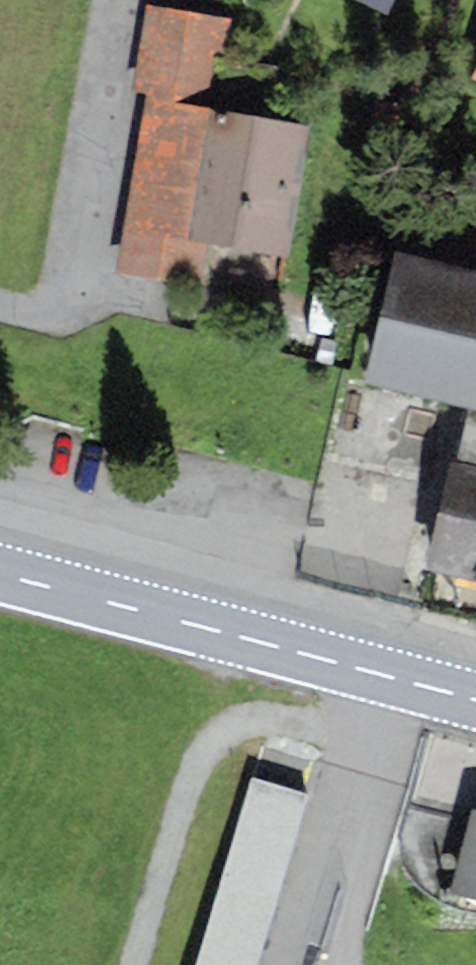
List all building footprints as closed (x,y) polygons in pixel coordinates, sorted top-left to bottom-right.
[(389,15),(396,0),(357,0),(389,15)] [(229,18),(148,4),(132,96),(144,98),(213,110),(229,18)] [(191,243),(213,110),(144,98),(117,275),(199,287),(206,245),(191,243)] [(290,256),(308,126),(213,110),(191,243),(206,245),(290,256)] [(395,250),(362,391),(470,415),(475,417),(475,270),(395,250)] [(475,461),(475,417),(470,415),(460,457),(475,461)] [(424,566),(475,578),(475,461),(460,457),(450,455),(424,566)] [(306,794),(249,778),(195,964),(257,964),(306,794)] [(472,814),(448,912),(475,919),(475,815),(472,814)]
